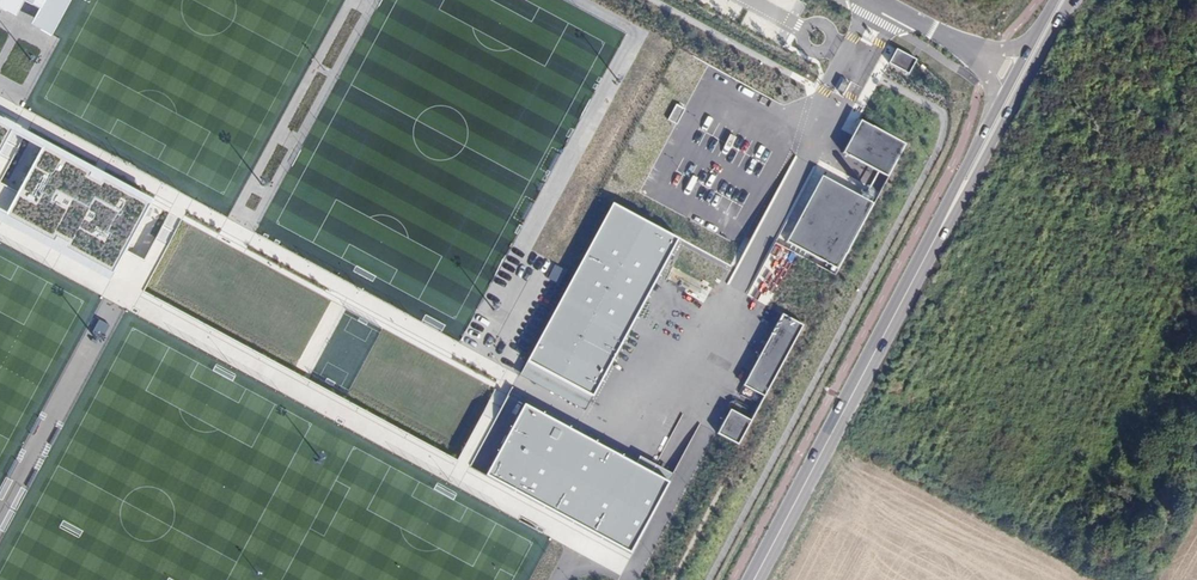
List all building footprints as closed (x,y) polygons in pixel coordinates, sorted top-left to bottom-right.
[(14,16),(22,2),(37,10),(30,24),(50,35),(69,0),(0,0),(0,8),(14,16)] [(917,60),(897,49),(889,63),(910,74),(917,60)] [(956,79),(953,97),(961,98),(964,80),(956,79)] [(684,109),(676,105),(669,119),(677,123),(684,109)] [(12,125),(0,118),(0,148),(9,132),(12,125)] [(861,120),(843,154),(889,178),(907,144),(861,120)] [(12,125),(9,132),(42,150),(46,143),(12,125)] [(42,150),(6,217),(112,273),(152,200),(46,143),(42,150)] [(822,176),(788,242),(839,268),(873,202),(822,176)] [(611,206),(527,363),(592,397),(676,240),(611,206)] [(743,386),(763,396),(800,326),(780,316),(743,386)] [(523,404),(486,474),(630,551),(668,481),(523,404)] [(751,420),(730,411),(718,433),(738,444),(751,420)] [(640,454),(650,457),(653,447),(644,443),(640,454)]
